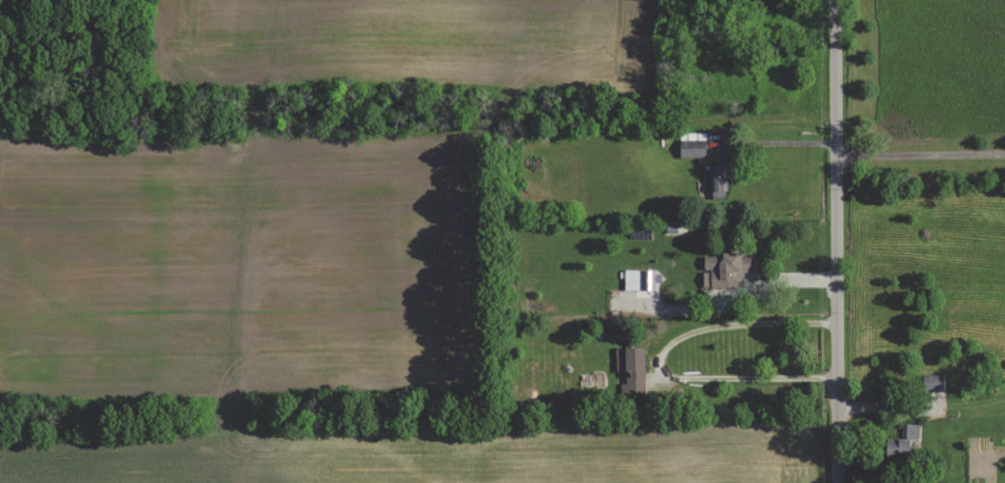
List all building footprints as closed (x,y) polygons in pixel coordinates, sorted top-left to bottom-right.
[(710,165),(711,197),(724,197),(724,164),(710,165)] [(705,254),(704,287),(744,288),(744,272),(751,273),(751,255),(705,254)] [(652,270),(625,270),(625,290),(652,290),(652,270)] [(616,348),(617,371),(626,371),(626,384),(621,384),(621,392),(646,392),(645,348),(616,348)] [(924,375),(924,392),(944,392),(944,374),(924,375)]
